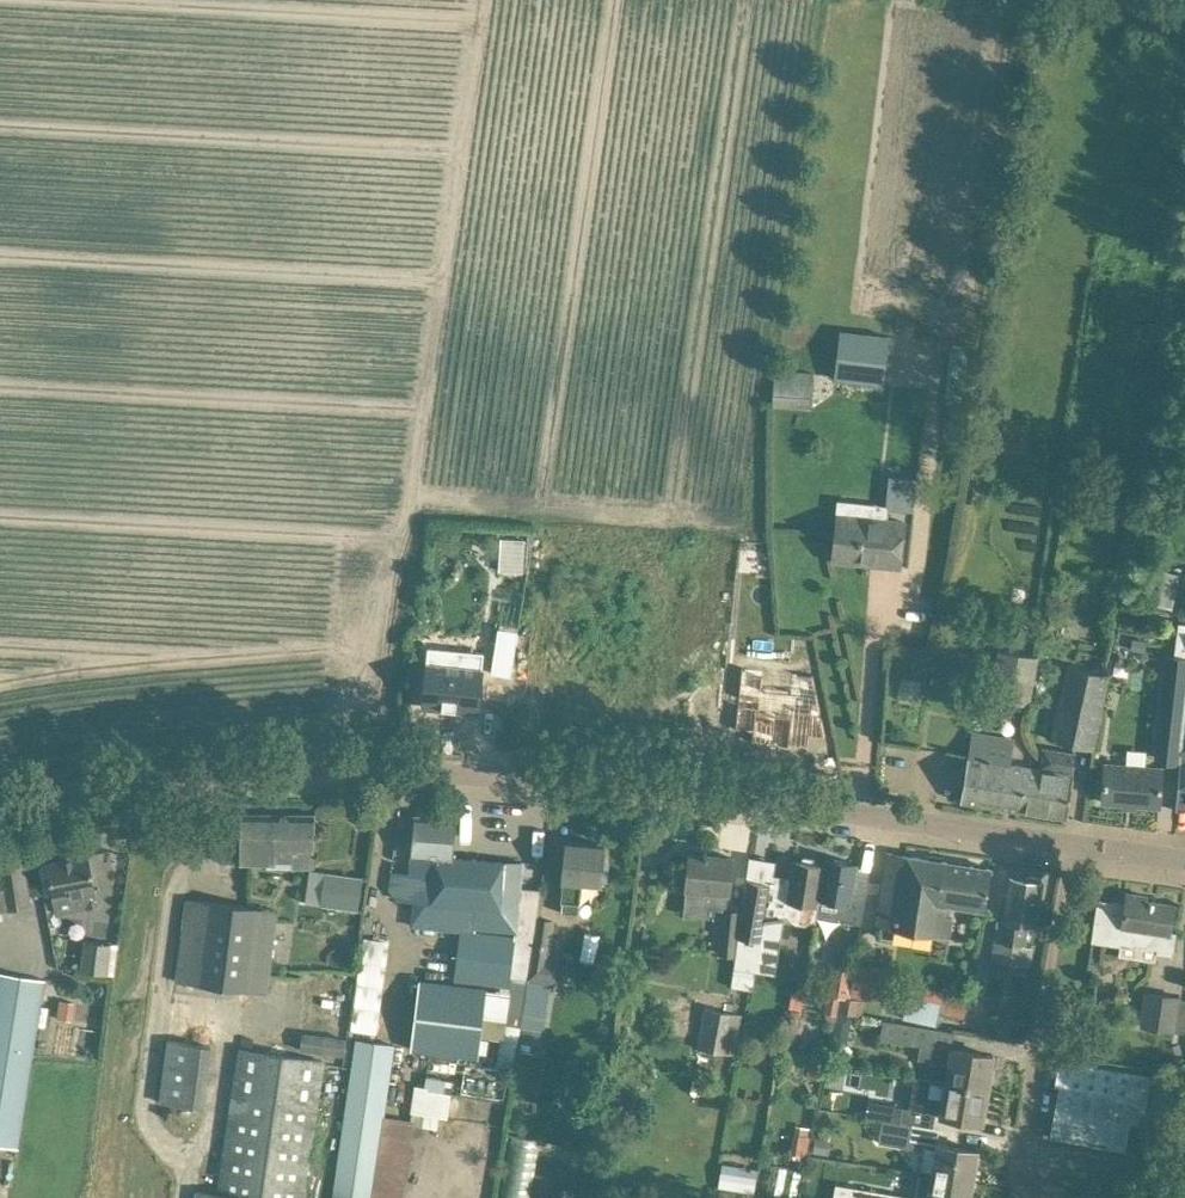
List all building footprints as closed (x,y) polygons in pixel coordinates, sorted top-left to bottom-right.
[(841,330),(835,380),(882,386),(888,336),(841,330)] [(772,406),(810,408),(813,372),(774,370),(772,406)] [(835,536),(833,560),(859,563),(860,558),(900,562),(902,538),(905,516),(888,514),(879,513),(880,504),(839,500),(835,536)] [(1179,573),(1163,569),(1154,605),(1170,609),(1179,573)] [(498,632),(491,672),(510,675),(517,635),(498,632)] [(1134,640),(1132,649),(1144,651),(1145,641),(1134,640)] [(442,708),(444,708),(445,699),(455,699),(454,709),(456,709),(456,707),(478,709),(484,652),(462,650),(462,651),(429,647),(427,663),(426,663),(422,704),(442,705),(442,708)] [(992,699),(1030,705),(1038,654),(1000,648),(992,699)] [(1157,737),(1182,740),(1184,718),(1184,657),(1166,655),(1157,737)] [(1091,748),(1108,674),(1068,665),(1051,739),(1091,748)] [(741,667),(735,728),(752,730),(751,741),(770,743),(770,745),(790,747),(790,745),(809,747),(810,736),(825,737),(812,674),(792,672),(790,690),(762,687),(764,669),(741,667)] [(964,778),(960,801),(1018,811),(1021,786),(1043,790),(1045,769),(1038,767),(1008,763),(1012,739),(981,734),(977,758),(968,756),(964,778)] [(1181,750),(1176,803),(1184,804),(1184,748),(1181,750)] [(1021,786),(1018,811),(1019,811),(1019,810),(1066,818),(1070,794),(1073,773),(1076,754),(1050,750),(1049,758),(1040,757),(1038,767),(1045,769),(1043,790),(1021,786)] [(1162,768),(1105,764),(1102,802),(1159,806),(1162,768)] [(315,813),(220,814),(219,862),(240,862),(239,867),(314,868),(315,813)] [(417,865),(411,924),(444,927),(444,930),(462,931),(457,980),(509,985),(516,916),(521,864),(453,857),(456,819),(415,815),(413,839),(410,865),(417,865)] [(604,845),(566,841),(560,901),(558,900),(556,912),(578,914),(582,882),(600,884),(604,845)] [(689,853),(687,889),(688,889),(687,916),(709,918),(710,909),(726,910),(727,891),(729,891),(732,857),(707,855),(708,853),(703,852),(703,854),(689,853)] [(991,868),(887,852),(876,927),(948,938),(952,917),(945,916),(947,905),(985,911),(991,868)] [(47,863),(40,864),(46,897),(54,896),(57,913),(101,905),(98,887),(94,888),(88,855),(47,863)] [(736,955),(734,968),(756,971),(761,941),(762,941),(763,934),(781,936),(785,916),(789,917),(792,920),(796,922),(800,923),(805,924),(809,923),(813,921),(815,921),(816,916),(818,907),(819,907),(820,899),(819,899),(824,866),(817,864),(815,859),(804,857),(800,862),(792,860),(788,887),(746,880),(742,912),(738,938),(736,955)] [(3,909),(9,908),(30,905),(27,882),(23,858),(0,862),(0,919),(5,918),(3,909)] [(818,907),(816,916),(837,919),(861,923),(862,918),(866,895),(869,873),(856,871),(858,864),(825,859),(824,866),(819,899),(820,899),(819,907),(818,907)] [(326,875),(323,905),(359,908),(361,879),(326,875)] [(1003,926),(1001,941),(1024,945),(1027,925),(1035,926),(1042,881),(1040,881),(1037,877),(1029,876),(1025,878),(1010,876),(1008,894),(1002,893),(997,925),(1003,926)] [(1158,948),(1157,952),(1173,955),(1176,933),(1170,932),(1174,904),(1145,900),(1146,896),(1127,893),(1125,908),(1112,906),(1112,903),(1098,901),(1092,941),(1120,945),(1121,942),(1158,948)] [(176,979),(262,990),(272,910),(187,898),(176,979)] [(722,910),(718,953),(736,955),(738,938),(742,912),(722,910)] [(536,919),(516,916),(509,985),(509,990),(486,988),(480,1036),(500,1038),(497,1064),(514,1067),(517,1052),(520,1028),(520,1026),(527,979),(536,919)] [(549,982),(553,983),(556,962),(547,960),(553,921),(536,919),(527,979),(549,982)] [(377,1031),(389,940),(361,937),(349,1028),(377,1031)] [(82,971),(108,974),(111,943),(86,941),(82,971)] [(850,997),(887,1002),(892,968),(854,963),(850,997)] [(827,996),(837,998),(847,1000),(853,974),(833,970),(827,996)] [(17,1149),(44,980),(0,973),(0,1146),(17,1149)] [(527,979),(520,1026),(533,1028),(542,1030),(548,982),(527,979)] [(411,1050),(478,1059),(480,1036),(486,988),(420,980),(411,1050)] [(934,1009),(964,1016),(968,997),(910,984),(903,1016),(931,1022),(934,1009)] [(1143,1029),(1174,1032),(1178,997),(1147,993),(1143,1029)] [(886,1005),(857,1001),(855,1014),(885,1018),(886,1005)] [(704,1009),(696,1049),(733,1057),(741,1017),(704,1009)] [(917,1026),(884,1020),(881,1038),(913,1044),(917,1026)] [(520,1028),(517,1052),(530,1054),(533,1028),(520,1026),(520,1028)] [(358,1032),(336,1197),(375,1197),(386,1116),(396,1037),(358,1032)] [(213,1046),(166,1040),(157,1101),(204,1108),(213,1046)] [(949,1063),(946,1081),(990,1089),(986,1088),(989,1070),(991,1070),(994,1056),(951,1049),(921,1044),(919,1058),(949,1063)] [(324,1061),(241,1050),(221,1197),(194,1193),(193,1197),(304,1197),(324,1061)] [(1059,1086),(1050,1137),(1051,1137),(1052,1133),(1107,1142),(1106,1147),(1125,1150),(1130,1123),(1143,1125),(1151,1075),(1059,1060),(1055,1085),(1059,1086)] [(990,1089),(946,1081),(943,1099),(912,1094),(909,1108),(940,1113),(940,1115),(982,1122),(985,1108),(982,1107),(985,1089),(990,1090),(990,1089)] [(418,1086),(413,1111),(447,1117),(451,1093),(418,1086)] [(851,1097),(849,1113),(884,1119),(899,1121),(902,1105),(851,1097)] [(386,1116),(375,1197),(402,1197),(414,1120),(386,1116)] [(899,1121),(884,1119),(880,1142),(908,1146),(912,1123),(899,1121)] [(793,1135),(790,1154),(806,1157),(810,1138),(793,1135)] [(937,1143),(931,1176),(972,1183),(978,1150),(937,1143)] [(972,1183),(931,1176),(931,1177),(918,1174),(914,1197),(836,1183),(833,1197),(970,1197),(972,1183)]
